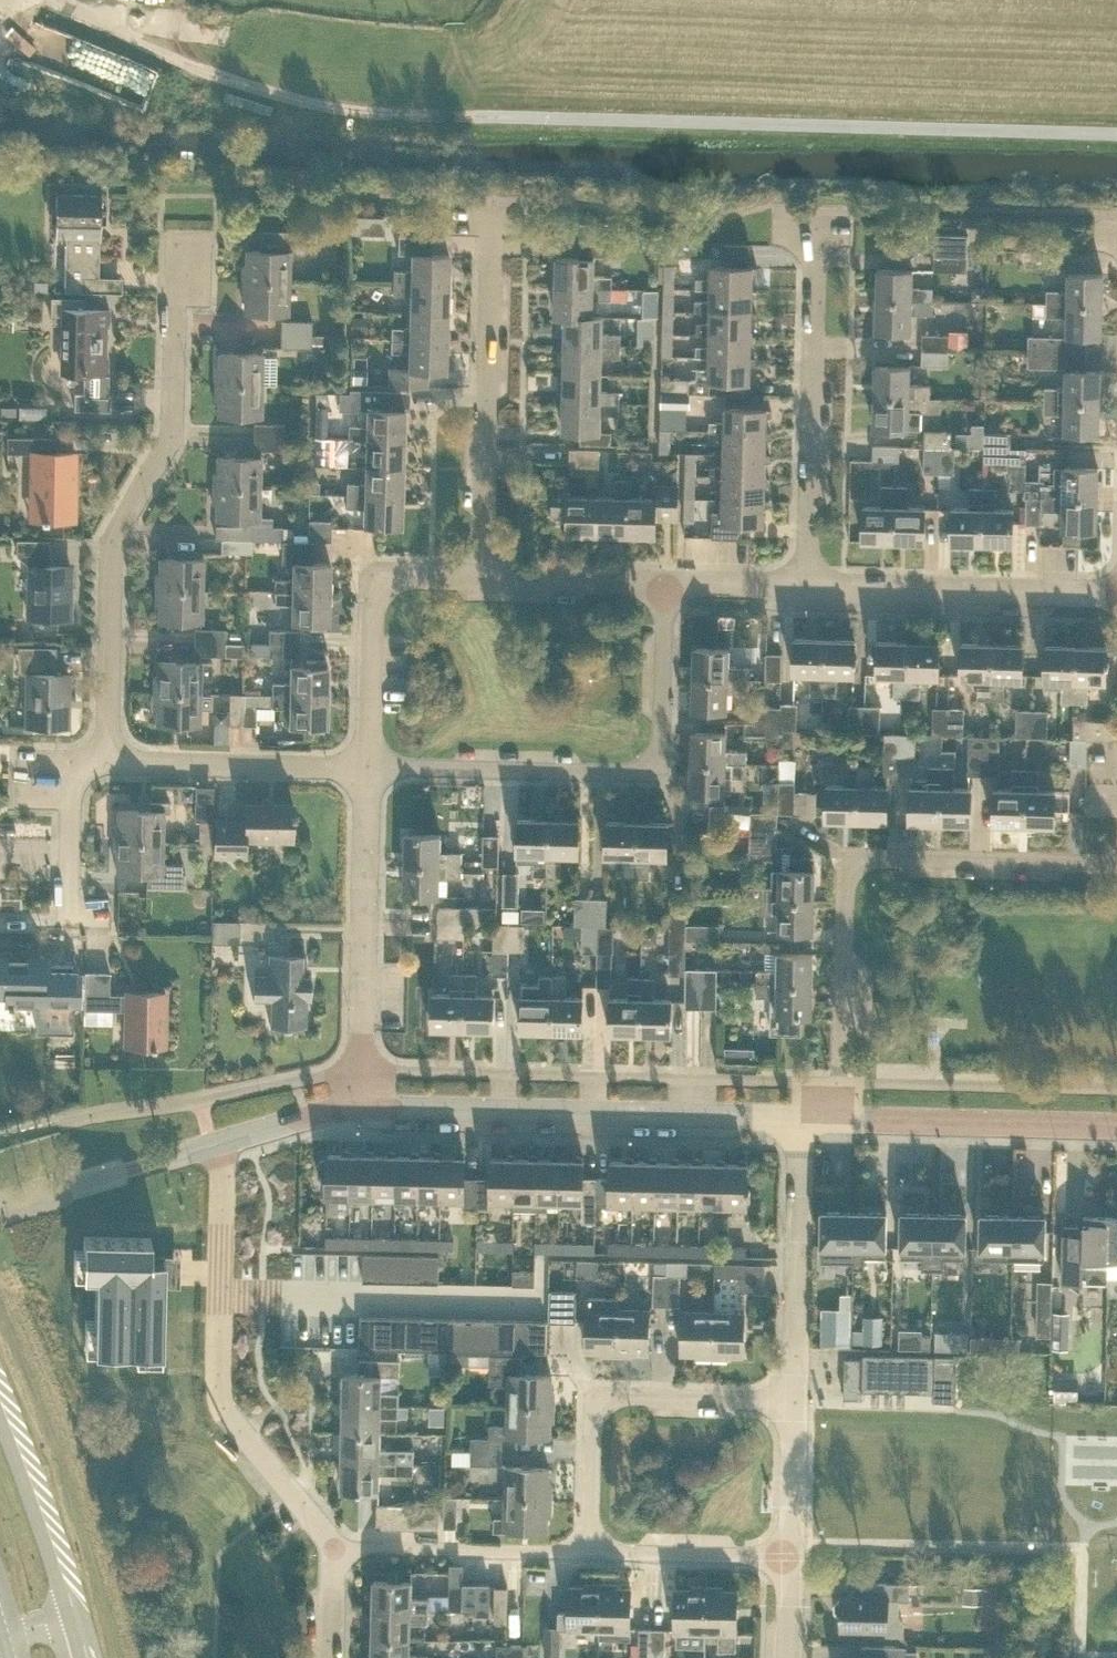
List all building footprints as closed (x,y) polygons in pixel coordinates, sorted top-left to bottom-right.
[(124,88),(144,101),(163,71),(139,57),(130,71),(133,73),(124,88)] [(97,276),(99,276),(99,239),(100,195),(56,194),(55,238),(61,238),(61,242),(66,242),(65,286),(64,286),(64,291),(96,292),(97,276)] [(323,233),(341,234),(342,232),(342,219),(323,219),(323,233)] [(287,284),(288,252),(290,252),(290,245),(313,245),(313,232),(283,231),(283,251),(246,251),(246,266),(242,266),(242,282),(287,284)] [(933,255),(933,271),(966,272),(967,256),(967,236),(934,235),(933,255)] [(393,270),(393,282),(447,284),(448,255),(431,255),(432,237),(398,236),(397,254),(411,254),(411,270),(393,270)] [(556,258),(556,287),(611,289),(611,274),(593,273),(594,256),(614,256),(615,240),(579,239),(579,258),(556,258)] [(1035,251),(1035,267),(1069,267),(1069,252),(1035,251)] [(664,265),(664,289),(674,290),(675,265),(664,265)] [(710,290),(753,291),(753,277),(758,276),(756,267),(710,266),(710,278),(696,278),(696,289),(710,289),(710,290)] [(877,269),(877,301),(932,302),(933,288),(912,288),(913,270),(877,269)] [(1047,290),(1047,304),(1102,305),(1103,274),(1068,273),(1068,291),(1047,290)] [(47,281),(33,280),(33,291),(47,292),(47,281)] [(245,297),(245,313),(287,313),(287,284),(242,282),(242,297),(245,297)] [(447,313),(447,284),(393,282),(392,295),(410,296),(409,313),(447,313)] [(971,286),(971,299),(983,299),(983,287),(971,286)] [(610,300),(611,289),(556,287),(555,317),(565,317),(592,317),(592,316),(592,299),(610,300)] [(628,289),(612,289),(612,300),(628,300),(628,289)] [(663,312),(673,312),(674,290),(664,289),(663,312)] [(710,313),(752,314),(753,299),(757,298),(756,292),(756,291),(753,291),(710,290),(710,301),(695,301),(695,312),(710,313)] [(107,374),(108,374),(108,358),(101,358),(103,313),(82,313),(82,300),(51,300),(51,321),(63,321),(61,371),(84,371),(83,394),(74,394),(74,410),(109,410),(110,395),(107,395),(107,374)] [(932,302),(877,301),(876,331),(911,332),(912,315),(932,316),(932,302)] [(1067,335),(1101,336),(1102,305),(1047,304),(1046,316),(1067,317),(1067,335)] [(672,335),(673,312),(663,312),(663,334),(672,335)] [(446,342),(447,313),(409,313),(408,328),(391,328),(391,340),(446,342)] [(755,314),(752,314),(710,313),(710,323),(697,323),(696,334),(709,334),(709,336),(752,337),(752,322),(757,321),(755,314)] [(350,333),(366,333),(366,316),(350,316),(350,333)] [(621,347),(621,335),(602,334),(603,316),(592,316),(592,317),(565,317),(564,345),(621,347)] [(281,321),(281,334),(311,335),(312,321),(281,321)] [(949,335),(948,348),(968,348),(968,332),(949,331),(949,335)] [(638,344),(651,344),(652,332),(638,332),(638,344)] [(323,335),(311,335),(281,334),(280,347),(311,348),(311,344),(322,345),(323,335)] [(663,334),(662,357),(672,357),(672,335),(663,334)] [(922,335),(921,350),(948,351),(948,348),(949,335),(922,335)] [(708,358),(751,359),(751,345),(756,344),(754,337),(752,337),(709,336),(709,347),(696,346),(695,357),(708,358)] [(1028,336),(1028,352),(1054,353),(1055,337),(1028,336)] [(445,371),(446,342),(391,340),(390,353),(408,354),(407,368),(389,368),(388,385),(425,387),(426,370),(445,371)] [(564,345),(564,374),(602,375),(602,358),(621,358),(621,347),(564,345)] [(948,366),(948,351),(921,350),(921,365),(948,366)] [(1054,368),(1054,353),(1028,352),(1027,367),(1054,368)] [(215,368),(215,384),(261,386),(261,384),(275,384),(275,357),(261,357),(261,354),(219,353),(219,368),(215,368)] [(697,380),(750,382),(751,367),(756,365),(755,360),(754,359),(751,359),(708,358),(708,370),(697,370),(697,380)] [(875,367),(874,398),(930,399),(930,386),(909,386),(910,368),(875,367)] [(352,369),(351,383),(366,384),(366,369),(352,369)] [(1044,401),(1100,403),(1100,372),(1065,371),(1065,389),(1044,388),(1044,401)] [(564,374),(563,402),(620,404),(620,391),(602,391),(602,375),(564,374)] [(661,393),(689,394),(709,394),(709,381),(689,381),(662,381),(661,393)] [(261,416),(261,386),(215,384),(215,400),(218,400),(218,415),(261,416)] [(356,410),(367,410),(366,426),(349,425),(348,437),(403,439),(404,410),(388,410),(388,404),(392,404),(393,391),(349,390),(348,403),(356,403),(356,410)] [(314,403),(326,403),(326,392),(315,392),(314,403)] [(660,407),(660,430),(670,430),(670,407),(689,408),(689,394),(661,393),(661,407),(660,407)] [(930,399),(874,398),(873,428),(908,429),(908,411),(929,412),(941,412),(941,399),(930,399)] [(1064,433),(1099,434),(1100,403),(1044,401),(1043,414),(1064,415),(1064,433)] [(18,419),(46,419),(46,402),(18,402),(18,419)] [(620,415),(620,404),(563,402),(563,431),(581,432),(581,445),(611,445),(612,433),(601,432),(601,414),(620,415)] [(710,422),(710,431),(771,433),(767,432),(767,418),(774,417),(772,409),(726,408),(725,422),(710,422)] [(314,418),(313,437),(326,437),(327,419),(314,418)] [(254,423),(253,437),(284,438),(284,424),(254,423)] [(669,453),(670,430),(660,430),(659,452),(669,453)] [(773,439),(771,433),(710,431),(710,432),(724,433),(724,454),(770,456),(770,455),(766,455),(766,440),(773,439)] [(939,447),(954,447),(955,447),(950,447),(950,432),(924,431),(924,447),(939,447)] [(983,433),(983,448),(1009,449),(1010,433),(983,433)] [(283,451),(284,438),(253,437),(253,456),(259,456),(259,450),(283,451)] [(365,468),(402,469),(403,439),(348,437),(348,449),(366,450),(365,468)] [(32,519),(71,519),(72,453),(55,453),(56,439),(8,438),(7,453),(30,453),(29,495),(33,495),(32,519)] [(873,461),(898,461),(898,447),(873,446),(873,461)] [(329,465),(329,447),(314,447),(314,465),(329,465)] [(938,473),(939,447),(924,447),(923,473),(938,473)] [(954,447),(939,447),(938,473),(954,474),(954,447)] [(1009,463),(1009,449),(983,448),(982,463),(1009,463)] [(569,462),(599,463),(600,449),(569,449),(569,462)] [(686,453),(685,476),(695,477),(696,453),(686,453)] [(724,454),(724,455),(724,467),(719,467),(710,466),(710,477),(723,477),(723,478),(770,479),(769,478),(765,478),(766,463),(772,462),(770,456),(724,454)] [(259,489),(259,456),(253,456),(217,456),(217,471),(213,471),(213,488),(259,489)] [(568,519),(567,534),(597,534),(598,498),(599,463),(569,462),(568,474),(586,474),(586,497),(570,497),(570,491),(552,490),(551,518),(568,519)] [(1009,491),(1024,491),(1024,480),(1025,464),(1009,464),(1009,491)] [(347,483),(347,495),(401,496),(402,469),(365,468),(365,483),(347,483)] [(1098,468),(1063,468),(1054,468),(1053,485),(1044,485),(1044,480),(1024,480),(1024,491),(1024,497),(1026,497),(1042,498),(1097,499),(1098,468)] [(685,476),(684,498),(695,499),(695,477),(685,476)] [(772,484),(770,479),(723,478),(723,489),(715,489),(715,499),(722,499),(769,500),(765,499),(765,486),(772,484)] [(598,498),(597,534),(626,535),(627,499),(627,496),(628,481),(615,481),(614,498),(598,498)] [(317,495),(317,483),(308,483),(308,495),(317,495)] [(627,499),(626,535),(655,536),(656,519),(664,519),(665,520),(677,520),(678,485),(662,485),(654,485),(653,497),(627,496),(627,499)] [(863,507),(862,541),(892,542),(894,486),(881,486),(881,507),(863,507)] [(894,486),(892,542),(924,542),(925,508),(907,507),(908,486),(894,486)] [(283,540),(284,527),(284,526),(273,526),(273,517),(258,517),(259,489),(213,488),(213,503),(216,503),(216,518),(241,519),(241,526),(241,539),(241,540),(252,540),(258,540),(272,540),(281,540),(283,540)] [(951,508),(950,543),(981,544),(982,488),(970,488),(969,509),(951,508)] [(982,488),(981,544),(1012,545),(1012,510),(995,509),(996,488),(982,488)] [(400,526),(401,496),(347,495),(346,507),(363,507),(362,525),(400,526)] [(1062,529),(1096,530),(1097,499),(1042,498),(1026,497),(1025,524),(1041,524),(1041,511),(1062,512),(1062,529)] [(695,522),(695,499),(684,498),(684,522),(695,522)] [(771,507),(769,500),(722,499),(722,512),(712,512),(711,539),(742,539),(742,523),(764,524),(765,508),(771,507)] [(308,521),(308,542),(312,542),(312,541),(330,541),(331,521),(308,521)] [(18,540),(17,554),(32,555),(31,566),(29,566),(28,618),(64,618),(65,590),(69,590),(70,566),(48,566),(46,566),(46,555),(48,555),(48,541),(18,540)] [(241,540),(221,540),(220,553),(252,553),(252,540),(241,540)] [(274,580),(274,593),(329,594),(329,564),(312,563),(312,555),(312,542),(308,542),(283,541),(284,540),(281,540),(281,554),(281,562),(292,563),(292,580),(274,580)] [(155,574),(155,589),(201,591),(202,559),(159,559),(159,574),(155,574)] [(155,606),(158,606),(158,621),(200,622),(201,591),(155,589),(155,606)] [(328,622),(329,594),(274,593),(274,604),(291,605),(291,621),(309,622),(309,628),(324,629),(324,622),(328,622)] [(194,629),(194,642),(224,643),(225,630),(194,629)] [(269,630),(268,643),(299,644),(300,630),(269,630)] [(810,694),(823,695),(824,640),(793,639),(792,673),(810,673),(810,694)] [(855,640),(824,640),(823,695),(836,695),(837,674),(854,675),(855,640)] [(893,697),(907,698),(908,642),(877,641),(876,676),(893,676),(893,697)] [(224,655),(224,643),(194,642),(193,655),(224,655)] [(939,678),(939,643),(908,642),(907,698),(920,698),(920,677),(939,678)] [(299,657),(299,644),(268,643),(268,656),(299,657)] [(977,700),(991,700),(992,644),(961,643),(960,678),(978,679),(977,700)] [(1023,645),(992,644),(991,700),(1004,700),(1005,680),(1022,680),(1023,645)] [(19,646),(19,660),(30,660),(30,674),(27,674),(26,725),(63,726),(64,699),(67,699),(68,675),(55,674),(56,647),(47,646),(19,646)] [(1074,702),(1075,647),(1045,646),(1043,688),(1061,688),(1061,702),(1074,702)] [(1106,647),(1075,647),(1074,702),(1087,703),(1087,682),(1105,682),(1106,647)] [(729,649),(694,648),(693,678),(748,680),(749,667),(729,667),(729,649)] [(765,681),(781,681),(781,654),(765,654),(765,681)] [(272,694),(327,694),(327,666),(324,666),(324,659),(305,658),(305,665),(290,665),(289,682),(272,681),(272,694)] [(157,661),(157,677),(153,676),(153,691),(199,692),(200,692),(200,678),(210,678),(211,662),(157,661)] [(748,694),(748,680),(693,678),(692,709),(727,710),(728,693),(748,694)] [(156,724),(199,724),(199,709),(210,709),(211,694),(200,694),(200,692),(153,691),(153,708),(156,708),(156,724)] [(272,695),(261,695),(260,705),(272,705),(289,706),(289,725),(326,725),(327,694),(272,694),(272,695)] [(241,725),(242,695),(230,695),(230,725),(241,725)] [(242,695),(241,725),(254,725),(254,716),(254,705),(260,705),(261,695),(254,695),(242,695)] [(780,707),(780,723),(780,730),(796,731),(796,704),(780,704),(780,707)] [(848,733),(864,733),(865,706),(849,706),(848,733)] [(879,706),(865,706),(864,733),(878,733),(879,706)] [(753,707),(753,722),(780,723),(780,707),(753,707)] [(931,734),(947,735),(948,708),(932,708),(931,734)] [(963,709),(948,708),(947,735),(962,735),(963,709)] [(1032,737),(1032,710),(1016,709),(1015,736),(1032,737)] [(1032,737),(1046,737),(1047,710),(1032,710),(1032,737)] [(213,711),(213,725),(227,725),(227,711),(213,711)] [(1074,721),(1073,738),(1086,739),(1087,739),(1087,738),(1111,739),(1111,722),(1074,721)] [(780,739),(780,730),(780,723),(753,722),(744,722),(743,738),(780,739)] [(792,747),(793,732),(781,731),(781,747),(792,747)] [(691,733),(691,763),(746,765),(746,752),(726,752),(727,734),(691,733)] [(883,775),(899,776),(900,734),(884,734),(883,775)] [(915,735),(900,734),(899,776),(914,776),(915,735)] [(967,775),(982,776),(984,736),(968,736),(967,775)] [(999,737),(984,736),(982,776),(998,776),(999,737)] [(306,748),(306,739),(277,738),(277,747),(306,748)] [(1086,739),(1073,738),(1073,739),(1071,739),(1070,765),(1086,766),(1087,739),(1086,739)] [(779,782),(794,783),(794,761),(779,761),(779,782)] [(745,777),(746,765),(691,763),(690,793),(708,794),(724,794),(725,795),(725,776),(745,777)] [(1025,769),(1024,825),(1054,826),(1055,791),(1037,790),(1038,770),(1038,764),(1025,764),(1025,769)] [(826,785),(825,820),(855,821),(856,765),(844,765),(843,785),(826,785)] [(856,765),(855,821),(886,822),(887,787),(869,786),(870,765),(856,765)] [(928,822),(939,823),(941,767),(928,767),(927,780),(910,779),(909,825),(928,825),(928,822)] [(941,767),(939,823),(970,823),(971,788),(954,788),(954,768),(941,767)] [(993,824),(1024,825),(1025,769),(1012,769),(1011,789),(993,789),(993,824)] [(763,782),(763,802),(777,803),(777,783),(763,782)] [(778,813),(793,814),(807,814),(807,815),(816,815),(816,791),(794,791),(794,783),(779,782),(778,813)] [(708,794),(708,804),(724,804),(724,794),(708,794)] [(113,841),(163,842),(163,812),(168,812),(169,802),(149,801),(149,810),(118,810),(117,825),(114,825),(113,841)] [(292,840),(292,805),(245,804),(245,822),(216,821),(215,855),(245,856),(245,839),(292,840)] [(750,812),(750,828),(776,829),(777,813),(750,812)] [(534,875),(546,875),(548,820),(517,819),(517,854),(534,854),(534,875)] [(199,820),(198,852),(211,852),(211,821),(199,820)] [(579,821),(548,820),(546,875),(560,876),(561,855),(579,856),(579,821)] [(623,877),(635,878),(637,822),(607,822),(606,857),(623,857),(623,877)] [(668,823),(637,822),(635,878),(648,878),(648,858),(667,858),(668,823)] [(776,829),(750,828),(749,851),(749,859),(772,860),(772,887),(758,886),(746,886),(746,899),(814,900),(815,870),(808,857),(788,857),(788,852),(776,852),(776,829)] [(405,834),(404,864),(461,866),(461,865),(461,853),(440,852),(440,834),(405,834)] [(482,865),(482,866),(484,866),(498,866),(498,835),(483,835),(482,865)] [(183,863),(162,863),(163,842),(113,841),(113,856),(116,857),(116,872),(147,873),(146,886),(183,887),(183,873),(183,863)] [(484,877),(484,866),(482,866),(482,865),(461,865),(461,866),(404,864),(404,895),(439,896),(439,878),(460,879),(460,877),(484,877)] [(502,906),(518,907),(519,873),(503,873),(502,906)] [(575,924),(583,924),(590,924),(591,898),(575,898),(575,924)] [(590,924),(598,924),(606,924),(606,899),(591,898),(590,924)] [(813,931),(814,900),(746,899),(746,900),(758,900),(757,912),(779,913),(778,931),(813,931)] [(669,927),(685,927),(685,925),(685,923),(686,900),(670,900),(669,927)] [(493,923),(493,924),(496,924),(496,908),(439,907),(438,922),(465,923),(493,923)] [(502,921),(518,921),(518,910),(503,910),(502,921)] [(211,943),(239,943),(239,921),(211,920),(211,943)] [(464,939),(465,923),(438,922),(438,938),(464,939)] [(493,951),(509,951),(509,924),(496,924),(493,924),(493,951)] [(524,925),(509,924),(509,951),(524,951),(524,925)] [(582,952),(598,952),(598,924),(590,924),(583,924),(582,952)] [(606,924),(598,924),(598,952),(597,987),(612,987),(612,953),(613,925),(606,924)] [(685,925),(685,927),(685,952),(692,952),(692,940),(718,941),(718,925),(685,925)] [(685,969),(685,954),(685,952),(685,927),(669,927),(669,954),(669,974),(685,974),(685,969)] [(642,929),(642,943),(656,943),(656,929),(642,929)] [(757,983),(812,985),(813,954),(779,953),(766,953),(766,970),(757,970),(757,983)] [(270,1001),(269,1027),(306,1028),(307,1001),(310,1001),(311,985),(304,985),(304,955),(269,954),(268,975),(253,975),(253,1001),(270,1001)] [(41,997),(41,990),(68,991),(67,1013),(84,1014),(83,1024),(84,1024),(85,972),(69,972),(68,979),(55,979),(55,960),(42,960),(42,959),(0,958),(0,996),(41,997)] [(702,969),(685,969),(685,974),(685,1008),(701,1008),(702,969)] [(716,969),(702,969),(701,1008),(716,1009),(716,969)] [(126,1045),(164,1046),(164,992),(126,991),(126,995),(109,995),(109,973),(85,972),(84,1024),(111,1024),(111,1011),(126,1011),(126,1045)] [(432,993),(432,1028),(462,1029),(463,973),(451,973),(450,993),(432,993)] [(463,973),(462,1029),(494,1030),(495,994),(477,994),(477,973),(463,973)] [(521,995),(520,1030),(552,1031),(552,975),(539,975),(538,995),(521,995)] [(552,975),(552,1031),(582,1032),(583,997),(565,996),(566,976),(552,975)] [(610,997),(610,1033),(640,1033),(641,978),(628,977),(628,997),(610,997)] [(641,978),(640,1033),(671,1034),(672,998),(654,998),(654,978),(641,978)] [(802,1015),(811,1016),(812,985),(757,983),(756,997),(770,997),(770,1035),(801,1035),(802,1015)] [(327,1181),(326,1214),(338,1215),(338,1197),(350,1197),(351,1154),(351,1151),(344,1149),(343,1154),(327,1154),(327,1159),(323,1159),(318,1164),(317,1176),(322,1181),(327,1181)] [(366,1155),(351,1154),(350,1197),(350,1204),(361,1205),(361,1198),(372,1198),(374,1155),(374,1151),(368,1149),(366,1155)] [(383,1205),(383,1198),(395,1199),(397,1156),(397,1152),(391,1150),(389,1155),(374,1155),(372,1198),(372,1204),(383,1205)] [(412,1156),(397,1156),(395,1199),(395,1205),(406,1205),(406,1199),(417,1199),(419,1156),(419,1153),(413,1151),(412,1156)] [(434,1156),(419,1156),(417,1199),(417,1206),(428,1206),(429,1199),(440,1199),(441,1157),(441,1153),(436,1151),(434,1156)] [(477,1209),(478,1178),(465,1177),(465,1154),(459,1152),(457,1157),(441,1157),(440,1199),(464,1200),(464,1208),(477,1209)] [(491,1178),(478,1178),(477,1209),(491,1209),(491,1201),(513,1202),(515,1154),(509,1153),(507,1158),(492,1158),(491,1178)] [(513,1202),(536,1202),(537,1155),(532,1154),(531,1159),(516,1158),(517,1155),(515,1154),(513,1202)] [(539,1156),(537,1155),(536,1202),(536,1209),(547,1209),(547,1203),(559,1203),(560,1156),(555,1154),(554,1159),(539,1159),(539,1156)] [(561,1156),(560,1156),(559,1203),(583,1203),(583,1222),(596,1223),(597,1203),(597,1178),(584,1178),(584,1160),(585,1157),(578,1155),(577,1160),(561,1160),(561,1156)] [(597,1178),(597,1203),(608,1204),(632,1204),(633,1161),(633,1158),(626,1156),(625,1161),(609,1161),(609,1179),(597,1178)] [(648,1161),(633,1161),(632,1204),(632,1211),(643,1211),(643,1205),(654,1205),(655,1162),(655,1158),(649,1157),(648,1161)] [(670,1162),(655,1162),(654,1205),(655,1205),(655,1211),(664,1212),(665,1205),(677,1205),(678,1162),(677,1162),(678,1159),(672,1157),(670,1162)] [(677,1205),(677,1212),(687,1213),(688,1206),(699,1206),(701,1163),(700,1163),(700,1159),(695,1157),(694,1163),(678,1162),(677,1205)] [(716,1163),(701,1163),(699,1206),(700,1206),(699,1213),(711,1213),(710,1206),(722,1207),(723,1163),(723,1160),(718,1158),(716,1163)] [(722,1207),(722,1214),(732,1214),(733,1207),(746,1207),(746,1199),(747,1164),(745,1164),(745,1160),(740,1159),(738,1164),(723,1163),(722,1207)] [(822,1211),(821,1262),(852,1262),(853,1212),(822,1211)] [(852,1262),(852,1268),(864,1269),(864,1257),(885,1258),(886,1213),(853,1212),(852,1262)] [(901,1213),(900,1258),(921,1258),(921,1270),(932,1270),(933,1214),(901,1213)] [(933,1214),(932,1270),(943,1270),(943,1258),(965,1258),(966,1214),(933,1214)] [(981,1215),(980,1260),(1012,1260),(1013,1215),(981,1215)] [(1013,1215),(1012,1260),(1045,1261),(1045,1216),(1013,1215)] [(1107,1261),(1108,1261),(1109,1217),(1083,1217),(1083,1226),(1064,1226),(1062,1281),(1083,1282),(1107,1283),(1107,1261)] [(1109,1217),(1108,1261),(1116,1262),(1116,1217),(1109,1217)] [(83,1236),(83,1250),(73,1250),(72,1275),(84,1275),(94,1275),(93,1320),(83,1320),(82,1351),(135,1352),(135,1361),(160,1361),(160,1352),(162,1352),(163,1285),(173,1285),(173,1260),(150,1260),(151,1238),(83,1236)] [(327,1247),(348,1247),(349,1237),(327,1236),(327,1247)] [(371,1238),(349,1237),(348,1247),(370,1248),(371,1238)] [(370,1248),(393,1248),(393,1238),(371,1238),(370,1248)] [(416,1249),(416,1238),(393,1238),(393,1248),(416,1249)] [(416,1249),(439,1250),(439,1239),(416,1238),(416,1249)] [(439,1239),(439,1250),(454,1250),(454,1239),(439,1239)] [(490,1251),(512,1251),(513,1241),(491,1241),(490,1251)] [(535,1242),(535,1252),(558,1252),(558,1242),(535,1242)] [(583,1243),(558,1242),(558,1252),(582,1253),(595,1253),(595,1243),(583,1243)] [(609,1254),(631,1254),(631,1244),(610,1243),(609,1254)] [(653,1245),(631,1244),(631,1254),(653,1254),(653,1245)] [(676,1245),(653,1245),(653,1254),(676,1255),(676,1245)] [(676,1245),(676,1255),(698,1256),(699,1246),(676,1245)] [(721,1246),(699,1246),(698,1256),(721,1256),(721,1246)] [(747,1247),(721,1246),(721,1256),(747,1257),(747,1247)] [(362,1254),(362,1281),(378,1282),(378,1254),(362,1254)] [(378,1254),(378,1282),(393,1282),(393,1255),(378,1254)] [(393,1255),(393,1282),(407,1282),(408,1255),(393,1255)] [(408,1255),(407,1282),(423,1282),(423,1255),(408,1255)] [(423,1255),(423,1282),(437,1283),(438,1255),(423,1255)] [(577,1260),(577,1269),(597,1269),(597,1260),(577,1260)] [(652,1306),(665,1306),(667,1262),(655,1261),(654,1274),(653,1274),(652,1306)] [(667,1261),(667,1262),(665,1306),(679,1306),(680,1275),(687,1275),(687,1262),(667,1261)] [(714,1263),(714,1277),(745,1277),(745,1264),(714,1263)] [(513,1269),(512,1285),(534,1285),(535,1269),(513,1269)] [(1037,1281),(1036,1300),(1051,1301),(1051,1281),(1037,1281)] [(548,1321),(561,1322),(561,1291),(549,1291),(548,1321)] [(576,1292),(561,1291),(561,1322),(575,1322),(576,1292)] [(586,1351),(601,1351),(600,1355),(616,1355),(617,1308),(619,1308),(619,1297),(587,1296),(586,1351)] [(632,1355),(632,1352),(647,1352),(649,1309),(619,1308),(617,1308),(616,1355),(632,1355)] [(682,1310),(680,1354),(696,1354),(695,1357),(711,1358),(712,1311),(682,1310)] [(744,1312),(712,1311),(711,1358),(727,1359),(727,1355),(743,1355),(744,1312)] [(1052,1329),(1051,1348),(1067,1348),(1067,1330),(1069,1330),(1070,1312),(1053,1312),(1053,1329),(1052,1329)] [(359,1317),(359,1345),(359,1349),(375,1349),(376,1317),(359,1317)] [(376,1317),(375,1349),(391,1350),(391,1318),(376,1317)] [(823,1334),(848,1334),(849,1317),(823,1317),(823,1334)] [(1036,1317),(1036,1336),(1050,1336),(1051,1317),(1036,1317)] [(391,1318),(391,1350),(406,1350),(407,1318),(391,1318)] [(407,1318),(406,1350),(422,1350),(423,1318),(407,1318)] [(423,1318),(422,1350),(437,1351),(438,1319),(423,1318)] [(438,1319),(437,1351),(453,1351),(454,1319),(438,1319)] [(454,1319),(453,1351),(468,1352),(469,1320),(454,1319)] [(469,1320),(468,1352),(484,1352),(485,1320),(469,1320)] [(485,1320),(484,1352),(499,1352),(500,1320),(485,1320)] [(500,1320),(499,1352),(515,1353),(516,1321),(500,1320)] [(516,1321),(515,1353),(530,1353),(531,1321),(516,1321)] [(531,1321),(530,1353),(546,1353),(547,1322),(531,1321)] [(854,1330),(854,1343),(880,1343),(880,1331),(854,1330)] [(921,1335),(921,1349),(930,1349),(930,1335),(921,1335)] [(951,1350),(968,1350),(968,1336),(951,1336),(951,1350)] [(1009,1351),(1010,1338),(1001,1338),(1001,1350),(1009,1351)] [(1018,1351),(1018,1338),(1010,1338),(1009,1351),(1018,1351)] [(456,1369),(489,1369),(490,1355),(490,1354),(456,1353),(456,1369)] [(551,1375),(521,1374),(521,1356),(490,1355),(489,1369),(489,1384),(508,1384),(508,1405),(554,1406),(554,1390),(551,1390),(551,1375)] [(954,1358),(862,1355),(862,1360),(844,1360),(843,1399),(862,1400),(862,1392),(933,1393),(932,1402),(953,1403),(954,1358)] [(344,1374),(343,1403),(399,1404),(400,1392),(383,1392),(383,1376),(401,1376),(401,1361),(359,1360),(358,1374),(344,1374)] [(1054,1397),(1077,1398),(1077,1378),(1054,1378),(1054,1397)] [(445,1405),(445,1392),(434,1392),(434,1405),(445,1405)] [(399,1417),(399,1405),(343,1403),(343,1433),(381,1434),(382,1416),(399,1417)] [(470,1437),(470,1451),(502,1452),(502,1436),(507,1436),(549,1437),(550,1421),(554,1421),(554,1406),(508,1405),(507,1425),(489,1425),(489,1437),(470,1437)] [(343,1433),(342,1461),(413,1463),(413,1450),(381,1449),(381,1434),(343,1433)] [(502,1452),(470,1451),(470,1464),(501,1464),(502,1452)] [(413,1463),(342,1461),(341,1490),(345,1490),(345,1492),(346,1495),(358,1495),(360,1493),(360,1490),(380,1491),(381,1474),(397,1475),(397,1474),(412,1475),(413,1463)] [(552,1483),(548,1483),(548,1468),(505,1467),(505,1499),(551,1499),(552,1483)] [(444,1496),(443,1527),(457,1527),(458,1497),(444,1496)] [(505,1529),(547,1530),(547,1514),(551,1514),(551,1499),(505,1499),(504,1518),(494,1518),(494,1530),(505,1531),(505,1529)] [(389,1528),(389,1505),(376,1504),(376,1528),(389,1528)] [(401,1505),(389,1505),(389,1528),(401,1528),(401,1505)] [(413,1505),(401,1505),(401,1528),(413,1529),(413,1505)] [(426,1505),(413,1505),(413,1529),(425,1529),(426,1505)] [(438,1506),(426,1505),(425,1529),(438,1529),(438,1506)] [(450,1565),(449,1586),(448,1611),(475,1612),(475,1615),(489,1615),(490,1584),(477,1584),(463,1584),(463,1564),(450,1565)] [(374,1580),(374,1611),(428,1612),(429,1598),(412,1598),(412,1581),(374,1580)] [(560,1628),(599,1629),(600,1583),(584,1583),(584,1587),(569,1587),(568,1613),(558,1613),(558,1627),(546,1626),(545,1657),(560,1657),(560,1628)] [(615,1584),(600,1583),(599,1629),(630,1630),(631,1588),(615,1588),(615,1584)] [(898,1600),(908,1600),(908,1584),(855,1583),(855,1597),(841,1597),(838,1600),(837,1612),(841,1616),(840,1629),(887,1630),(887,1634),(902,1635),(903,1623),(897,1617),(898,1600)] [(674,1631),(705,1632),(707,1586),(691,1586),(691,1589),(676,1589),(674,1631)] [(722,1586),(707,1586),(705,1632),(719,1632),(718,1649),(736,1650),(737,1591),(722,1590),(722,1586)] [(963,1586),(962,1604),(982,1604),(983,1591),(988,1591),(988,1587),(963,1586)] [(508,1588),(495,1587),(494,1623),(507,1623),(508,1588)] [(374,1611),(373,1640),(411,1641),(412,1622),(428,1623),(428,1612),(374,1611)] [(652,1629),(638,1628),(638,1643),(631,1643),(631,1657),(651,1657),(652,1629)] [(652,1629),(651,1657),(664,1657),(665,1629),(652,1629)] [(373,1640),(372,1657),(428,1657),(428,1655),(411,1655),(411,1641),(373,1640)] [(496,1657),(522,1657),(523,1645),(497,1644),(496,1657)] [(906,1651),(906,1646),(862,1646),(862,1657),(906,1657),(906,1651)]
